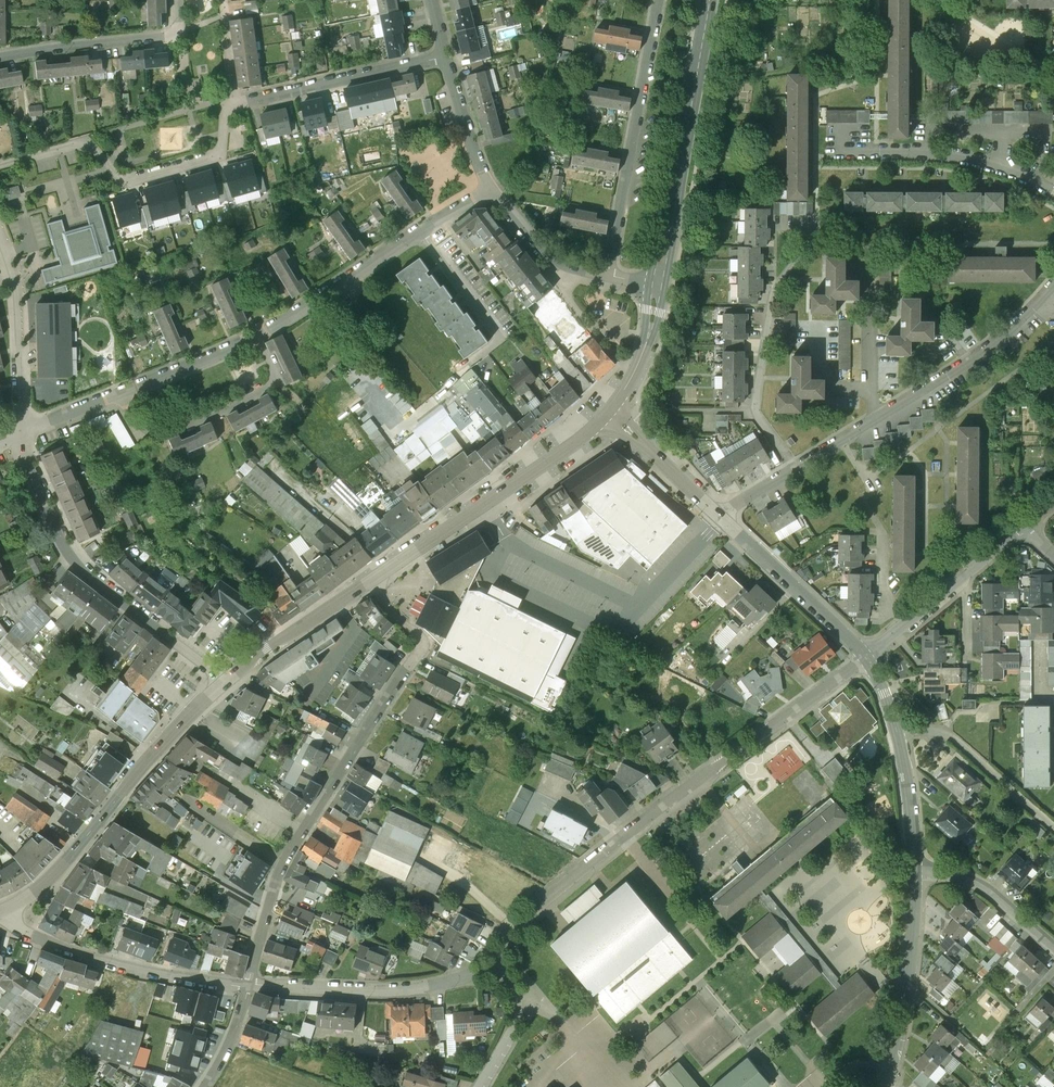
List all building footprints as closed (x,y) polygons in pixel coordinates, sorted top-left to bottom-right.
[(119,0),(110,0),(110,8),(119,8),(119,0)] [(381,15),(393,12),(391,0),(393,0),(378,0),(381,15)] [(452,11),(457,9),(469,6),(468,0),(449,0),(452,11)] [(888,138),(907,138),(909,0),(890,0),(888,138)] [(166,3),(149,4),(149,26),(162,26),(162,13),(167,13),(166,3)] [(469,6),(457,9),(460,22),(455,23),(458,32),(475,28),(469,6)] [(258,7),(246,8),(247,15),(259,13),(258,7)] [(518,7),(504,10),(505,11),(496,14),(497,20),(506,18),(520,15),(518,7)] [(393,12),(381,15),(385,37),(402,33),(401,24),(396,25),(393,12)] [(292,16),(283,17),(284,30),(294,29),(292,16)] [(253,18),(231,21),(235,54),(257,51),(253,18)] [(506,18),(497,20),(499,27),(508,25),(506,18)] [(50,22),(40,22),(40,36),(50,36),(50,22)] [(609,32),(596,29),(594,42),(606,44),(605,51),(615,53),(620,29),(610,27),(609,32)] [(475,28),(458,32),(460,42),(465,40),(468,53),(481,50),(475,28)] [(630,30),(620,29),(615,53),(626,55),(627,49),(640,50),(642,38),(629,35),(630,30)] [(402,33),(385,37),(389,59),(402,57),(399,44),(404,43),(402,33)] [(359,35),(349,37),(351,44),(360,42),(359,35)] [(155,50),(144,51),(146,68),(169,66),(168,54),(156,55),(155,50)] [(144,51),(135,52),(135,57),(122,58),(123,71),(146,68),(144,51)] [(257,51),(235,54),(240,87),(261,85),(257,51)] [(297,54),(288,55),(290,68),(299,67),(297,54)] [(585,57),(576,55),(573,69),(583,70),(585,57)] [(89,56),(79,57),(81,75),(103,73),(102,60),(89,61),(89,56)] [(70,63),(58,64),(59,77),(81,75),(79,57),(70,58),(70,63)] [(112,59),(105,60),(107,73),(113,72),(112,59)] [(482,60),(471,64),(472,69),(484,66),(482,60)] [(58,64),(46,66),(45,61),(35,62),(36,79),(59,77),(58,64)] [(286,70),(285,63),(278,64),(279,71),(286,70)] [(518,65),(508,68),(510,74),(520,72),(518,65)] [(6,69),(0,70),(0,88),(22,84),(20,71),(7,74),(6,69)] [(485,71),(468,76),(470,86),(475,84),(479,96),(491,93),(485,71)] [(520,72),(510,74),(512,80),(521,78),(520,72)] [(404,81),(392,84),(394,96),(417,91),(413,74),(403,76),(404,81)] [(807,74),(789,74),(788,198),(806,199),(807,74)] [(380,87),(379,82),(368,84),(369,89),(370,89),(372,102),(394,97),(394,96),(392,84),(391,84),(380,87)] [(369,89),(357,92),(356,87),(346,89),(350,107),(372,102),(370,89),(369,89)] [(598,93),(585,91),(583,103),(606,107),(609,90),(599,88),(598,93)] [(619,92),(609,90),(606,107),(629,111),(631,99),(618,97),(619,92)] [(491,93),(479,96),(482,109),(477,110),(479,119),(497,115),(491,93)] [(321,99),(302,103),(307,125),(308,129),(327,124),(321,99)] [(430,99),(423,101),(426,113),(433,112),(430,99)] [(42,115),(41,105),(28,107),(29,117),(42,115)] [(528,106),(519,108),(520,114),(529,111),(528,106)] [(287,109),(274,112),(279,135),(292,132),(290,122),(287,109)] [(869,111),(826,111),(826,122),(869,123),(869,111)] [(1052,112),(926,111),(926,123),(1052,123),(1052,112)] [(279,135),(274,112),(261,115),(264,128),(266,138),(279,135)] [(497,115),(479,119),(482,129),(487,127),(490,139),(492,139),(503,136),(502,135),(497,115)] [(574,118),(565,116),(562,129),(571,131),(574,118)] [(296,121),(290,122),(292,132),(292,135),(299,133),(296,121)] [(399,122),(392,123),(395,133),(401,131),(399,122)] [(308,129),(307,125),(301,126),(303,137),(310,135),(308,129)] [(264,128),(258,129),(260,142),(267,141),(266,138),(264,128)] [(503,136),(492,139),(494,146),(512,141),(510,133),(502,135),(503,136)] [(586,154),(574,151),(572,164),(595,168),(598,151),(587,149),(586,154)] [(620,160),(607,158),(608,153),(598,151),(595,168),(618,172),(620,160)] [(238,165),(246,193),(259,189),(260,189),(255,174),(251,161),(239,164),(238,165)] [(238,163),(225,167),(229,182),(234,196),(246,193),(238,165),(239,164),(238,163)] [(212,171),(199,175),(206,200),(218,197),(219,197),(215,183),(212,171)] [(396,171),(381,181),(395,200),(405,193),(398,183),(402,180),(396,171)] [(262,172),(255,174),(260,189),(259,189),(260,193),(267,191),(262,172)] [(206,200),(199,175),(186,178),(190,191),(194,204),(195,204),(206,200)] [(563,177),(553,175),(551,189),(560,190),(563,177)] [(222,181),(215,183),(219,197),(218,197),(220,202),(228,200),(223,183),(222,181)] [(158,186),(167,215),(181,211),(177,196),(173,182),(158,186)] [(234,196),(229,182),(223,183),(228,200),(228,202),(235,200),(234,196)] [(7,200),(21,196),(18,185),(4,188),(7,200)] [(158,186),(144,190),(148,205),(152,220),(153,220),(167,215),(158,186)] [(339,193),(335,187),(331,189),(335,195),(339,193)] [(331,189),(327,192),(331,198),(335,195),(331,189)] [(194,204),(190,191),(183,193),(183,195),(188,211),(196,209),(195,204),(194,204)] [(405,193),(395,200),(408,219),(423,209),(416,200),(412,204),(405,193)] [(980,194),(946,193),(946,196),(941,196),(941,193),(906,193),(906,196),(902,196),(902,193),(867,193),(867,196),(863,196),(863,193),(845,193),(845,211),(863,211),(863,208),(867,208),(867,211),(902,211),(902,208),(906,208),(906,211),(941,211),(941,208),(945,208),(945,211),(980,211),(980,208),(985,208),(985,211),(1003,211),(1003,194),(985,194),(985,196),(980,196),(980,194)] [(131,194),(113,199),(120,227),(138,222),(139,221),(136,211),(131,194)] [(183,195),(177,196),(181,211),(182,215),(189,214),(188,211),(183,195)] [(41,270),(45,284),(117,263),(113,249),(109,250),(107,246),(110,246),(98,204),(83,208),(89,228),(66,235),(61,219),(46,224),(56,259),(58,258),(60,265),(41,270)] [(152,220),(148,205),(142,207),(142,209),(147,226),(154,224),(153,220),(152,220)] [(377,207),(371,211),(373,215),(379,211),(377,207)] [(770,208),(747,208),(747,221),(766,222),(766,215),(770,215),(770,208)] [(139,221),(138,222),(141,230),(148,228),(147,226),(142,209),(136,211),(139,221)] [(485,209),(474,210),(452,227),(460,239),(464,236),(465,237),(468,236),(478,249),(486,243),(502,231),(503,229),(492,214),(489,215),(485,209)] [(587,212),(577,210),(575,215),(563,212),(560,224),(583,229),(587,212)] [(338,211),(324,222),(337,241),(348,233),(341,223),(344,220),(338,211)] [(379,211),(373,215),(376,219),(382,215),(379,211)] [(597,214),(587,212),(583,229),(606,234),(609,221),(596,219),(597,214)] [(555,219),(545,217),(543,230),(552,232),(555,219)] [(770,228),(766,228),(766,222),(747,221),(746,234),(751,234),(770,234),(770,228)] [(502,231),(486,243),(492,251),(486,255),(490,260),(493,258),(494,259),(516,242),(516,241),(512,244),(502,231)] [(355,243),(348,233),(337,241),(351,260),(365,249),(359,241),(355,243)] [(770,234),(746,234),(746,247),(760,247),(766,247),(766,240),(770,240),(770,234)] [(516,242),(494,259),(497,263),(490,269),(496,276),(503,271),(525,253),(516,242)] [(319,247),(313,251),(316,255),(322,251),(319,247)] [(746,247),(739,247),(739,260),(762,260),(762,254),(760,254),(760,247),(746,247)] [(998,261),(948,261),(948,282),(949,282),(949,281),(1033,281),(1033,282),(1035,282),(1035,261),(1004,261),(1004,254),(1007,254),(1007,247),(995,247),(995,254),(998,254),(998,261)] [(284,249),(269,258),(281,278),(292,271),(285,261),(290,258),(284,249)] [(322,251),(316,255),(319,259),(325,255),(322,251)] [(539,270),(525,253),(503,271),(511,281),(513,280),(518,286),(519,286),(539,270)] [(826,295),(812,295),(812,313),(835,313),(835,299),(859,299),(859,281),(845,281),(845,258),(827,257),(826,295)] [(420,258),(397,275),(402,282),(405,280),(415,294),(412,296),(417,303),(420,301),(441,287),(420,258)] [(892,259),(880,258),(879,289),(891,289),(892,259)] [(762,260),(739,260),(739,272),(759,272),(759,266),(762,266),(762,260)] [(488,266),(478,273),(486,284),(496,276),(490,269),(488,266)] [(553,288),(539,270),(519,286),(533,304),(553,288)] [(292,271),(281,278),(293,298),(308,289),(302,279),(298,282),(292,271)] [(759,272),(739,272),(739,285),(762,285),(762,279),(759,279),(759,272)] [(228,278),(211,286),(221,307),(233,302),(228,290),(232,288),(228,278)] [(464,315),(443,285),(441,287),(420,301),(426,309),(428,308),(438,321),(436,323),(441,331),(444,329),(464,315)] [(762,285),(739,285),(739,297),(756,297),(759,297),(759,291),(762,291),(762,285)] [(920,299),(902,298),(901,336),(887,336),(887,354),(910,354),(911,340),(934,340),(934,322),(920,322),(920,299)] [(233,302),(221,307),(231,328),(247,321),(243,311),(238,313),(233,302)] [(68,303),(36,304),(38,376),(70,375),(68,303)] [(168,304),(152,311),(161,333),(172,327),(168,316),(172,314),(168,304)] [(487,342),(467,313),(464,315),(444,329),(449,337),(452,335),(462,348),(459,350),(465,358),(487,342)] [(744,313),(724,313),(724,326),(744,326),(744,319),(747,319),(747,313),(744,313)] [(796,313),(784,313),(784,326),(796,326),(796,313)] [(744,326),(724,326),(724,339),(731,339),(744,339),(747,339),(747,333),(744,333),(744,326)] [(796,326),(784,326),(783,345),(796,345),(796,326)] [(850,370),(851,326),(839,326),(838,370),(850,370)] [(172,327),(161,333),(171,354),(187,347),(182,337),(178,339),(172,327)] [(318,332),(313,337),(316,341),(322,337),(318,332)] [(282,335),(266,343),(270,350),(286,343),(282,335)] [(602,349),(594,339),(581,348),(593,359),(585,366),(598,380),(616,364),(602,349)] [(744,339),(731,339),(731,351),(743,352),(744,339)] [(286,343),(270,350),(271,352),(275,351),(280,362),(292,356),(286,343)] [(568,358),(560,348),(551,355),(567,375),(576,368),(568,359),(568,358)] [(731,351),(723,351),(723,364),(746,364),(746,358),(743,358),(743,352),(731,351)] [(302,377),(292,356),(280,362),(286,373),(282,375),(286,385),(302,377)] [(792,394),(777,394),(777,412),(801,412),(801,398),(824,398),(824,380),(811,380),(811,356),(792,356),(792,394)] [(537,378),(522,360),(513,368),(518,374),(509,381),(533,411),(538,407),(532,401),(534,400),(529,393),(532,391),(528,385),(537,378)] [(746,364),(723,364),(723,376),(743,377),(743,369),(746,369),(746,364)] [(593,385),(577,367),(576,368),(567,375),(583,394),(593,385)] [(743,377),(723,376),(723,389),(746,389),(746,383),(743,383),(743,377)] [(332,381),(327,377),(323,380),(328,385),(332,381)] [(565,379),(550,391),(564,410),(579,398),(565,379)] [(508,413),(482,381),(462,395),(477,412),(485,405),(499,420),(508,413)] [(746,389),(723,389),(723,401),(743,401),(743,394),(746,394),(746,389)] [(262,404),(250,409),(257,421),(277,410),(269,394),(259,399),(262,404)] [(538,407),(533,411),(544,426),(559,415),(548,400),(538,407)] [(250,409),(240,416),(237,411),(228,416),(236,432),(257,421),(250,409)] [(874,448),(862,450),(863,461),(864,461),(863,461),(876,459),(875,454),(887,452),(887,446),(899,444),(898,438),(911,437),(910,431),(923,429),(923,424),(935,422),(933,410),(921,412),(922,418),(909,420),(910,425),(897,427),(898,433),(885,435),(886,441),(873,443),(874,448)] [(533,411),(517,423),(529,439),(544,426),(533,411)] [(103,415),(69,428),(73,439),(108,426),(123,452),(134,445),(116,413),(105,420),(103,415)] [(293,423),(288,419),(282,426),(286,430),(293,423)] [(340,425),(358,452),(368,446),(349,419),(340,425)] [(517,423),(514,421),(500,432),(501,434),(497,437),(511,454),(529,439),(517,423)] [(203,431),(191,436),(196,448),(218,439),(211,423),(201,427),(203,431)] [(440,424),(399,453),(407,464),(426,450),(447,434),(440,424)] [(978,428),(958,428),(957,522),(977,523),(978,428)] [(497,437),(491,430),(482,437),(488,444),(478,452),(492,469),(511,454),(497,437)] [(97,431),(88,435),(94,450),(103,446),(97,431)] [(469,457),(450,432),(447,434),(426,450),(439,466),(426,476),(428,478),(421,484),(440,508),(483,476),(492,469),(478,452),(477,450),(469,457)] [(191,436),(180,441),(178,436),(168,440),(175,457),(196,448),(191,436)] [(771,447),(764,436),(758,439),(765,450),(771,447)] [(758,439),(747,446),(758,463),(763,459),(765,462),(770,459),(765,450),(758,439)] [(389,445),(368,460),(377,470),(382,466),(393,458),(398,455),(389,445)] [(758,463),(747,446),(737,453),(749,472),(754,469),(752,466),(758,463)] [(80,490),(61,447),(40,456),(59,498),(80,490)] [(613,449),(562,484),(563,486),(577,506),(583,501),(632,547),(642,556),(643,556),(641,558),(650,566),(651,564),(652,565),(688,525),(640,481),(638,479),(631,474),(638,467),(632,463),(618,452),(614,451),(613,449)] [(716,449),(710,453),(717,465),(724,461),(716,449)] [(710,453),(699,460),(709,477),(714,473),(718,479),(721,476),(715,466),(717,465),(710,453)] [(749,472),(737,453),(726,459),(736,476),(743,472),(745,475),(749,472)] [(254,456),(248,464),(253,469),(259,461),(254,456)] [(736,476),(726,459),(724,461),(717,465),(715,466),(721,476),(727,485),(732,482),(730,479),(736,476)] [(638,467),(631,474),(638,479),(640,481),(646,474),(638,467)] [(120,486),(114,471),(105,475),(112,490),(120,486)] [(721,476),(718,479),(714,473),(709,477),(717,491),(727,485),(721,476)] [(915,476),(894,476),(893,571),(913,571),(915,476)] [(372,512),(338,477),(329,486),(354,510),(354,511),(364,520),(372,512)] [(201,478),(193,481),(197,490),(205,487),(201,478)] [(193,481),(186,484),(190,494),(197,490),(193,481)] [(419,481),(413,485),(411,482),(395,493),(404,503),(405,503),(405,504),(421,522),(422,521),(423,521),(432,514),(440,508),(421,484),(419,481)] [(577,506),(563,486),(550,495),(545,498),(556,514),(581,551),(608,564),(613,567),(614,566),(614,567),(614,566),(615,566),(630,550),(629,550),(632,547),(583,501),(577,506)] [(98,532),(80,490),(59,498),(78,541),(98,532)] [(545,498),(529,509),(546,534),(553,529),(547,520),(556,514),(545,498)] [(787,501),(785,498),(780,501),(781,504),(775,508),(785,525),(797,517),(796,515),(787,501)] [(800,513),(791,498),(787,501),(796,515),(800,513)] [(325,525),(294,499),(281,515),(327,555),(329,556),(330,558),(341,550),(320,530),(325,525)] [(404,503),(395,510),(394,509),(386,515),(386,516),(381,520),(381,521),(399,538),(421,522),(405,504),(405,503),(404,503)] [(775,508),(770,511),(768,508),(763,511),(770,522),(775,531),(785,525),(775,508)] [(131,511),(123,515),(129,530),(138,526),(131,511)] [(770,522),(763,511),(757,515),(763,526),(770,522)] [(20,519),(11,523),(17,538),(26,534),(20,519)] [(381,521),(369,530),(369,529),(363,533),(364,534),(358,538),(373,558),(399,538),(381,521)] [(478,531),(427,562),(438,580),(473,581),(485,556),(491,552),(478,531)] [(863,535),(840,534),(840,547),(860,548),(860,540),(863,541),(863,535)] [(301,537),(290,545),(298,556),(309,548),(301,537)] [(358,538),(341,549),(341,550),(330,558),(346,578),(373,558),(358,538)] [(632,547),(629,550),(630,550),(615,566),(614,566),(614,567),(614,566),(613,567),(618,569),(631,555),(647,570),(652,565),(651,564),(650,566),(641,558),(643,556),(642,556),(632,547)] [(860,548),(840,547),(840,561),(863,561),(863,556),(860,555),(860,548)] [(280,550),(253,574),(268,585),(292,563),(280,550)] [(730,560),(720,550),(711,560),(722,569),(730,560)] [(108,553),(91,559),(96,563),(110,559),(108,553)] [(123,555),(115,564),(110,559),(96,563),(128,592),(143,573),(123,555)] [(329,556),(327,555),(308,568),(313,576),(324,590),(336,581),(340,583),(346,578),(330,558),(329,556)] [(37,556),(28,561),(35,575),(44,570),(37,556)] [(8,585),(0,567),(0,589),(8,585)] [(727,571),(723,576),(718,572),(711,579),(706,575),(690,592),(697,598),(700,595),(707,601),(715,592),(721,597),(723,595),(730,602),(730,601),(743,587),(727,571)] [(94,593),(67,572),(50,596),(61,604),(70,611),(77,616),(78,615),(94,593)] [(154,582),(143,573),(128,592),(152,610),(167,591),(172,584),(160,574),(154,582)] [(873,575),(850,574),(849,586),(870,586),(870,581),(873,581),(873,575)] [(313,576),(298,587),(291,578),(282,585),(289,593),(302,611),(319,598),(327,593),(324,590),(313,576)] [(1052,576),(1019,576),(1019,583),(1019,589),(1030,589),(1030,601),(1034,601),(1049,601),(1052,601),(1052,576)] [(0,596),(0,602),(15,624),(34,602),(35,600),(31,593),(39,588),(32,577),(15,588),(0,596)] [(477,590),(469,590),(473,581),(438,580),(417,623),(421,625),(442,645),(437,655),(436,656),(552,713),(566,684),(554,678),(556,675),(557,673),(559,672),(576,638),(517,609),(507,604),(511,596),(491,587),(489,591),(479,586),(477,590)] [(256,605),(220,581),(210,595),(222,603),(247,628),(261,613),(254,608),(256,605)] [(1019,583),(981,583),(982,609),(985,609),(1002,609),(1002,602),(1019,602),(1019,589),(1019,583)] [(522,599),(493,584),(491,587),(511,596),(507,604),(517,609),(522,599)] [(275,590),(268,585),(263,589),(270,594),(275,590)] [(302,611),(289,593),(282,585),(275,590),(270,594),(275,600),(285,601),(287,603),(278,609),(273,602),(268,605),(282,625),(302,611)] [(750,593),(743,587),(730,601),(755,625),(775,603),(757,585),(750,593)] [(870,586),(849,586),(849,599),(873,599),(873,593),(870,593),(870,586)] [(204,591),(198,587),(193,593),(199,597),(204,591)] [(177,599),(167,591),(152,610),(187,636),(200,618),(190,610),(176,600),(177,599)] [(210,595),(204,591),(199,597),(190,610),(200,618),(207,623),(222,603),(210,595)] [(117,611),(99,598),(94,593),(78,615),(94,628),(100,633),(117,611)] [(370,598),(355,608),(364,620),(373,614),(375,617),(381,613),(370,598)] [(873,599),(849,599),(849,611),(857,612),(869,612),(870,605),(873,605),(873,599)] [(15,624),(10,631),(24,645),(50,619),(47,616),(34,602),(15,624)] [(70,611),(61,604),(47,616),(50,619),(51,620),(55,616),(56,616),(60,620),(70,611)] [(1034,608),(1019,608),(1019,615),(1019,620),(1031,620),(1031,633),(1052,633),(1052,608),(1049,608),(1034,608)] [(50,619),(24,645),(42,662),(62,636),(71,624),(77,616),(70,611),(60,620),(56,616),(55,616),(51,620),(50,619)] [(394,624),(381,613),(375,617),(379,622),(373,628),(383,637),(394,624)] [(1002,615),(982,615),(982,640),(1000,640),(1003,640),(1003,632),(1019,632),(1019,620),(1019,615),(1002,615)] [(146,633),(124,616),(106,639),(123,651),(131,640),(137,644),(146,633)] [(337,618),(266,667),(274,676),(275,675),(280,679),(289,685),(291,681),(310,668),(311,670),(320,663),(315,656),(336,642),(332,637),(344,629),(337,618)] [(732,620),(713,641),(720,648),(722,649),(741,629),(732,620)] [(71,624),(62,636),(69,641),(78,629),(71,624)] [(94,628),(86,638),(92,643),(100,633),(94,628)] [(0,640),(0,686),(18,695),(42,662),(24,645),(10,631),(0,640)] [(938,632),(936,631),(932,631),(930,633),(930,636),(923,636),(923,662),(927,662),(941,661),(945,661),(945,648),(954,648),(954,636),(938,636),(938,632)] [(169,650),(146,633),(137,644),(133,651),(136,654),(142,647),(144,649),(119,681),(131,692),(135,694),(169,650)] [(811,646),(795,658),(793,655),(807,674),(833,654),(819,636),(809,643),(811,646)] [(390,651),(376,640),(370,649),(377,654),(385,659),(390,651)] [(398,649),(388,640),(384,646),(390,651),(394,654),(398,649)] [(1031,699),(1031,640),(1019,640),(1019,644),(1019,653),(1019,665),(1019,699),(1031,699)] [(104,652),(92,643),(84,654),(95,662),(104,652)] [(785,662),(774,651),(770,656),(780,666),(785,662)] [(983,653),(982,653),(982,678),(1003,678),(1003,665),(1019,665),(1019,653),(1000,653),(999,653),(983,653)] [(385,659),(377,654),(369,665),(387,677),(395,666),(385,659)] [(387,677),(369,665),(362,676),(366,679),(380,688),(387,677)] [(464,671),(453,666),(450,671),(461,677),(464,671)] [(274,676),(266,667),(257,674),(268,687),(280,679),(275,675),(274,676)] [(362,676),(349,668),(346,673),(362,684),(366,679),(362,676)] [(778,668),(768,669),(769,676),(760,679),(754,671),(745,678),(757,694),(756,695),(762,703),(762,704),(763,705),(764,704),(764,703),(773,696),(771,693),(774,691),(782,690),(778,668)] [(927,668),(923,668),(923,693),(945,693),(945,680),(960,680),(960,668),(941,668),(927,668)] [(458,685),(432,672),(423,688),(449,702),(458,685)] [(362,684),(346,673),(342,679),(350,684),(358,690),(362,684)] [(567,681),(556,675),(554,678),(566,684),(567,681)] [(151,710),(131,694),(131,692),(119,681),(115,678),(104,692),(95,684),(91,689),(100,697),(94,705),(140,742),(155,723),(146,715),(151,710)] [(358,690),(350,684),(337,704),(356,717),(361,710),(363,712),(367,705),(365,703),(369,697),(358,690)] [(266,698),(247,689),(244,696),(240,695),(239,696),(240,697),(238,700),(234,698),(231,705),(241,710),(238,717),(253,724),(266,698)] [(850,701),(843,693),(833,701),(834,702),(831,705),(830,703),(820,711),(827,720),(822,724),(842,749),(852,741),(855,743),(868,732),(866,730),(876,721),(855,696),(850,701)] [(73,707),(58,695),(47,709),(66,717),(73,707)] [(435,709),(414,698),(404,718),(425,728),(435,709)] [(976,700),(962,700),(962,709),(976,709),(976,700)] [(758,707),(746,701),(742,708),(755,714),(758,707)] [(945,702),(936,704),(941,721),(949,719),(945,702)] [(1049,706),(1024,706),(1024,787),(1050,787),(1049,706)] [(253,724),(238,717),(234,723),(252,732),(256,725),(253,724)] [(330,722),(322,719),(320,724),(327,727),(330,722)] [(346,731),(330,722),(327,727),(323,736),(339,745),(346,731)] [(675,740),(662,723),(639,740),(659,766),(668,759),(669,760),(675,756),(674,755),(680,751),(672,742),(675,740)] [(425,743),(402,732),(393,750),(389,748),(384,758),(410,772),(425,743)] [(211,749),(188,735),(171,753),(174,755),(172,759),(179,764),(182,760),(187,763),(194,753),(204,760),(211,749)] [(322,743),(309,737),(306,743),(311,746),(311,745),(319,749),(322,743)] [(128,759),(105,742),(98,751),(106,756),(100,766),(114,776),(128,759)] [(319,749),(311,745),(311,746),(306,743),(298,759),(303,761),(301,765),(305,767),(314,771),(317,766),(321,767),(322,766),(321,766),(327,753),(319,749)] [(227,760),(211,749),(204,760),(221,769),(222,768),(223,767),(221,765),(222,763),(224,765),(227,760)] [(98,751),(84,770),(93,777),(107,786),(114,776),(100,766),(106,756),(98,751)] [(969,762),(956,751),(952,756),(954,759),(964,767),(969,762)] [(65,766),(42,752),(34,764),(57,778),(59,775),(65,766)] [(391,764),(379,758),(374,768),(384,774),(385,774),(391,764)] [(575,768),(549,758),(544,770),(570,781),(575,768)] [(853,779),(835,758),(822,769),(840,791),(853,779)] [(176,766),(165,759),(147,779),(162,792),(168,797),(189,772),(176,766)] [(954,759),(937,778),(960,798),(967,790),(971,793),(981,782),(964,767),(954,759)] [(239,767),(227,760),(224,765),(222,763),(221,765),(223,767),(222,768),(245,781),(252,769),(241,763),(239,767)] [(301,765),(294,761),(281,785),(298,795),(300,792),(296,790),(297,787),(294,785),(305,767),(301,765)] [(372,773),(356,763),(348,777),(354,781),(364,787),(372,773)] [(647,775),(626,765),(620,778),(619,779),(632,785),(629,787),(630,788),(638,800),(644,795),(645,797),(650,793),(649,792),(657,787),(657,786),(651,777),(648,773),(647,775)] [(45,780),(23,766),(15,778),(23,782),(31,785),(38,790),(45,780)] [(84,770),(83,769),(78,776),(80,778),(72,788),(76,791),(80,793),(95,805),(109,788),(107,786),(101,782),(93,777),(84,770)] [(234,795),(197,772),(196,774),(194,779),(204,785),(197,798),(200,801),(237,823),(247,806),(232,797),(234,795)] [(672,780),(657,773),(651,777),(657,786),(657,787),(658,789),(672,780)] [(385,774),(384,774),(380,781),(390,787),(394,779),(385,774)] [(15,778),(10,776),(7,782),(20,788),(23,782),(15,778)] [(632,785),(619,779),(620,778),(614,776),(611,783),(619,787),(623,793),(630,788),(629,787),(632,785)] [(162,792),(147,779),(129,798),(165,822),(170,816),(155,804),(157,801),(155,799),(162,792)] [(311,780),(305,790),(298,786),(297,787),(296,790),(300,792),(298,795),(307,800),(312,803),(322,786),(311,780)] [(348,802),(361,810),(373,792),(364,787),(354,781),(342,799),(348,802)] [(281,785),(276,782),(273,787),(287,795),(282,805),(298,815),(307,800),(298,795),(281,785)] [(384,787),(378,783),(373,791),(380,795),(384,787)] [(608,790),(601,795),(593,784),(578,795),(592,815),(600,810),(609,823),(626,809),(613,791),(608,790)] [(71,797),(55,786),(48,797),(52,800),(63,807),(71,797)] [(95,805),(80,793),(76,791),(71,797),(63,807),(83,820),(95,805)] [(35,810),(14,795),(6,807),(26,823),(35,810)] [(738,874),(710,898),(727,918),(755,895),(761,889),(847,817),(831,797),(744,869),(737,860),(731,865),(738,874)] [(63,807),(52,800),(50,803),(63,813),(58,820),(73,833),(83,820),(63,807)] [(357,817),(361,810),(348,802),(343,809),(357,817)] [(178,804),(174,810),(182,816),(186,810),(178,804)] [(50,815),(38,806),(35,810),(26,823),(31,827),(38,832),(50,815)] [(971,825),(950,806),(943,814),(942,814),(935,822),(952,837),(958,830),(963,835),(971,825)] [(580,845),(597,832),(587,826),(552,808),(540,831),(575,849),(577,844),(580,845)] [(347,818),(333,809),(330,813),(344,822),(346,820),(347,818)] [(330,813),(326,811),(320,821),(338,832),(344,822),(330,813)] [(178,822),(170,816),(165,822),(173,828),(178,822)] [(366,829),(346,820),(344,822),(338,832),(346,837),(347,835),(348,832),(361,839),(366,829)] [(139,837),(114,822),(99,841),(105,847),(119,856),(121,856),(129,860),(138,846),(135,844),(139,837)] [(382,829),(369,823),(361,839),(353,857),(405,881),(423,840),(384,823),(382,829)] [(50,841),(38,832),(31,827),(24,834),(30,841),(13,857),(17,861),(31,880),(60,849),(50,841)] [(361,839),(348,832),(347,835),(346,837),(337,856),(328,850),(321,860),(335,868),(341,859),(350,863),(353,857),(361,839)] [(65,843),(55,835),(50,841),(60,849),(65,843)] [(152,844),(139,837),(135,844),(138,846),(148,851),(152,844)] [(329,849),(310,837),(301,851),(320,863),(321,860),(328,850),(329,849)] [(129,860),(121,856),(119,856),(105,847),(99,841),(98,840),(87,853),(95,859),(100,853),(117,865),(110,879),(124,885),(136,864),(129,860)] [(171,855),(152,844),(148,851),(154,855),(146,869),(160,877),(171,855)] [(301,851),(299,850),(297,854),(310,861),(308,864),(316,869),(316,870),(331,878),(335,868),(321,860),(320,863),(301,851)] [(269,865),(248,851),(240,862),(238,861),(234,867),(236,868),(229,879),(251,894),(255,887),(258,888),(264,879),(261,877),(269,865)] [(310,861),(297,854),(290,867),(301,873),(303,874),(308,864),(310,861)] [(1015,855),(1007,865),(1005,865),(1002,868),(1001,871),(999,874),(1014,887),(1026,874),(1031,869),(1015,855)] [(350,863),(341,859),(335,868),(344,874),(350,863)] [(415,859),(405,881),(435,894),(444,876),(415,859)] [(17,861),(1,869),(14,890),(31,880),(17,861)] [(80,862),(75,869),(61,886),(79,895),(100,904),(112,909),(116,898),(109,895),(100,891),(107,878),(80,862)] [(301,873),(290,867),(285,878),(308,889),(320,894),(321,894),(322,895),(327,884),(320,881),(318,883),(300,875),(301,873)] [(1,869),(0,870),(0,897),(14,890),(1,869)] [(413,885),(378,869),(376,876),(410,891),(413,885)] [(1026,874),(1014,887),(1020,892),(1031,880),(1026,874)] [(691,959),(627,882),(602,903),(598,898),(602,894),(595,885),(562,913),(569,922),(573,918),(577,923),(552,944),(617,1021),(691,959)] [(79,895),(61,886),(53,900),(63,904),(72,909),(79,895)] [(320,894),(308,889),(305,896),(317,901),(320,894)] [(838,979),(768,894),(766,896),(761,889),(755,895),(770,914),(771,913),(788,933),(787,934),(803,953),(803,952),(820,972),(820,973),(835,992),(842,987),(837,980),(838,979)] [(160,900),(148,895),(143,908),(155,912),(160,900)] [(248,908),(227,895),(220,908),(227,912),(241,919),(248,908)] [(416,910),(420,900),(415,897),(414,897),(410,907),(416,910)] [(142,907),(116,898),(112,909),(139,919),(142,910),(140,909),(142,907)] [(63,904),(53,900),(47,911),(57,916),(63,904)] [(965,900),(961,904),(960,903),(950,914),(955,919),(963,926),(973,914),(968,910),(971,906),(965,900)] [(444,906),(433,901),(429,908),(441,913),(444,906)] [(314,914),(296,907),(293,914),(308,921),(307,921),(311,922),(314,914)] [(82,914),(75,910),(69,923),(77,926),(82,914)] [(47,911),(46,911),(37,926),(54,935),(62,919),(57,916),(47,911)] [(241,919),(227,912),(220,926),(235,933),(242,919),(241,919)] [(339,916),(332,913),(329,920),(336,924),(339,916)] [(483,925),(459,913),(452,926),(453,927),(468,937),(474,941),(483,925)] [(770,914),(743,937),(759,957),(787,934),(788,933),(771,913),(770,914)] [(93,919),(82,914),(77,926),(87,931),(93,919)] [(293,914),(292,914),(290,917),(284,915),(279,928),(301,937),(307,921),(308,921),(293,914)] [(69,923),(62,919),(54,935),(71,943),(75,934),(73,933),(77,926),(69,923)] [(963,926),(955,919),(944,931),(949,935),(957,942),(968,930),(963,926)] [(999,921),(990,932),(995,936),(1004,926),(999,921)] [(350,930),(337,924),(332,935),(345,942),(348,935),(350,930)] [(451,925),(440,945),(454,953),(458,955),(468,937),(453,927),(452,926),(451,925)] [(1004,926),(995,936),(1000,941),(1009,930),(1004,926)] [(140,934),(125,928),(118,947),(133,953),(140,934)] [(234,935),(216,929),(213,940),(212,944),(230,949),(234,935)] [(357,933),(350,930),(348,935),(354,938),(357,933)] [(1009,930),(1000,941),(1004,945),(1013,935),(1009,930)] [(157,940),(140,934),(133,953),(150,959),(157,940)] [(803,953),(787,934),(773,945),(780,953),(776,956),(779,960),(782,957),(789,964),(803,953)] [(949,935),(939,947),(944,951),(952,958),(962,947),(957,942),(949,935)] [(1013,935),(1004,945),(1009,949),(1018,939),(1013,935)] [(185,943),(174,939),(170,940),(164,957),(172,960),(172,961),(188,967),(193,952),(186,949),(187,946),(185,943)] [(297,950),(267,940),(261,960),(291,970),(294,961),(297,950)] [(433,941),(426,955),(447,966),(454,953),(440,945),(438,943),(433,941)] [(212,944),(209,943),(207,952),(228,959),(224,973),(242,978),(247,955),(246,955),(234,951),(230,949),(212,944)] [(248,947),(237,943),(234,951),(246,955),(248,947)] [(310,954),(297,950),(294,961),(298,962),(297,964),(315,969),(317,963),(318,964),(320,960),(326,948),(315,943),(310,954)] [(387,956),(361,945),(352,966),(367,973),(368,970),(380,974),(387,956)] [(1021,946),(1008,960),(1020,970),(1033,956),(1021,946)] [(424,952),(411,947),(408,954),(421,960),(424,952)] [(339,954),(326,948),(320,960),(333,966),(339,954)] [(64,959),(41,950),(36,962),(49,968),(37,988),(45,993),(46,991),(64,959)] [(952,958),(944,951),(933,963),(938,968),(946,975),(957,963),(952,958)] [(789,964),(775,976),(792,996),(820,973),(820,972),(803,952),(803,953),(789,964)] [(205,955),(201,971),(209,972),(213,958),(205,955)] [(1020,970),(1015,976),(1026,986),(1035,977),(1044,966),(1033,956),(1020,970)] [(0,957),(0,968),(4,969),(6,966),(10,957),(0,957)] [(86,965),(64,959),(46,991),(55,997),(62,985),(63,978),(93,987),(97,973),(84,969),(86,965)] [(34,967),(27,965),(25,971),(24,977),(28,980),(34,967)] [(0,979),(0,983),(10,990),(4,997),(3,996),(0,1000),(0,1006),(4,1009),(10,1001),(17,993),(20,994),(25,987),(28,982),(28,981),(28,980),(24,977),(10,966),(0,979)] [(938,968),(927,979),(940,991),(951,979),(946,975),(938,968)] [(858,973),(842,986),(859,1007),(875,993),(858,973)] [(1026,986),(1025,988),(1030,992),(1040,981),(1035,977),(1026,986)] [(20,994),(17,993),(10,1001),(4,1009),(2,1011),(14,1021),(6,1033),(13,1038),(36,1006),(37,1005),(44,993),(45,993),(37,988),(28,982),(25,987),(20,994)] [(165,984),(157,983),(152,996),(161,997),(165,984)] [(835,992),(808,1015),(824,1035),(859,1007),(842,986),(842,987),(835,992)] [(198,992),(181,988),(176,987),(173,1001),(177,1002),(174,1010),(181,1012),(181,1014),(191,1016),(198,992)] [(944,998),(934,988),(929,993),(940,1003),(944,998)] [(55,997),(46,991),(45,993),(44,993),(37,1005),(47,1011),(55,997)] [(198,992),(191,1016),(210,1022),(212,1017),(214,1010),(218,998),(198,992)] [(271,998),(257,993),(251,1011),(265,1016),(271,1001),(272,998),(271,998)] [(298,996),(273,994),(271,998),(272,998),(271,1001),(281,1003),(300,1004),(300,1002),(300,1000),(298,1000),(298,997),(298,996)] [(306,1011),(312,997),(298,996),(298,997),(298,1000),(300,1000),(300,1002),(300,1004),(281,1003),(271,1001),(265,1016),(279,1015),(280,1011),(296,1012),(306,1011)] [(1042,998),(1024,1018),(1036,1029),(1037,1028),(1046,1018),(1053,1009),(1042,998)] [(356,1005),(319,1002),(316,1025),(354,1028),(356,1005)] [(725,1035),(699,1004),(677,1023),(702,1054),(725,1035)] [(130,1037),(97,1027),(90,1040),(80,1053),(132,1068),(143,1029),(142,1028),(146,1016),(149,1008),(139,1005),(130,1037)] [(423,1005),(413,1006),(413,1011),(408,1011),(408,1006),(401,1006),(394,1014),(392,1012),(392,1018),(391,1020),(391,1024),(393,1025),(393,1036),(404,1036),(404,1032),(414,1032),(414,1035),(424,1035),(423,1006),(423,1005)] [(430,1008),(430,1018),(430,1021),(444,1020),(443,1007),(430,1008)] [(224,1013),(214,1010),(212,1017),(222,1020),(224,1013)] [(467,1015),(467,1013),(454,1014),(455,1040),(464,1040),(464,1034),(464,1032),(475,1032),(475,1034),(486,1034),(485,1025),(488,1025),(488,1018),(486,1016),(475,1016),(473,1015),(467,1015)] [(1046,1018),(1037,1028),(1042,1032),(1051,1022),(1046,1018)] [(970,1041),(946,1020),(941,1025),(961,1042),(966,1046),(970,1041)] [(268,1031),(247,1024),(243,1033),(274,1043),(287,1048),(290,1040),(283,1038),(268,1033),(268,1031)] [(961,1042),(941,1025),(931,1037),(936,1041),(951,1054),(961,1042)] [(207,1031),(194,1027),(192,1033),(205,1037),(207,1031)] [(196,1069),(205,1037),(192,1033),(177,1029),(167,1061),(181,1065),(196,1069)] [(310,1039),(285,1030),(283,1038),(290,1040),(293,1041),(293,1040),(308,1045),(310,1039)] [(274,1043),(243,1033),(240,1042),(249,1045),(248,1047),(252,1049),(253,1046),(262,1049),(263,1047),(272,1050),(274,1043)] [(951,1054),(936,1041),(925,1053),(938,1065),(944,1070),(955,1058),(951,1054)] [(938,1065),(925,1053),(915,1065),(922,1072),(928,1077),(938,1065)] [(772,1084),(748,1056),(711,1086),(768,1086),(772,1084)] [(178,1074),(181,1065),(167,1061),(165,1070),(178,1074)] [(678,1061),(660,1076),(670,1086),(700,1086),(678,1061)] [(111,1076),(114,1067),(109,1065),(106,1074),(111,1076)] [(133,1069),(132,1073),(141,1075),(138,1083),(139,1083),(144,1086),(151,1086),(156,1075),(133,1069)] [(1052,1072),(1048,1069),(1043,1075),(1050,1081),(1053,1078),(1052,1072)] [(922,1072),(913,1081),(919,1086),(925,1086),(931,1080),(928,1077),(922,1072)] [(1039,1072),(1036,1075),(1041,1079),(1036,1083),(1041,1086),(1053,1086),(1053,1085),(1050,1081),(1043,1075),(1039,1072)] [(406,1074),(403,1085),(411,1086),(443,1086),(443,1085),(443,1084),(440,1083),(406,1074)] [(171,1078),(170,1079),(168,1078),(163,1077),(161,1081),(168,1082),(166,1086),(189,1086),(171,1078)] [(442,1077),(440,1083),(443,1084),(443,1085),(450,1086),(454,1086),(456,1081),(442,1077)]
